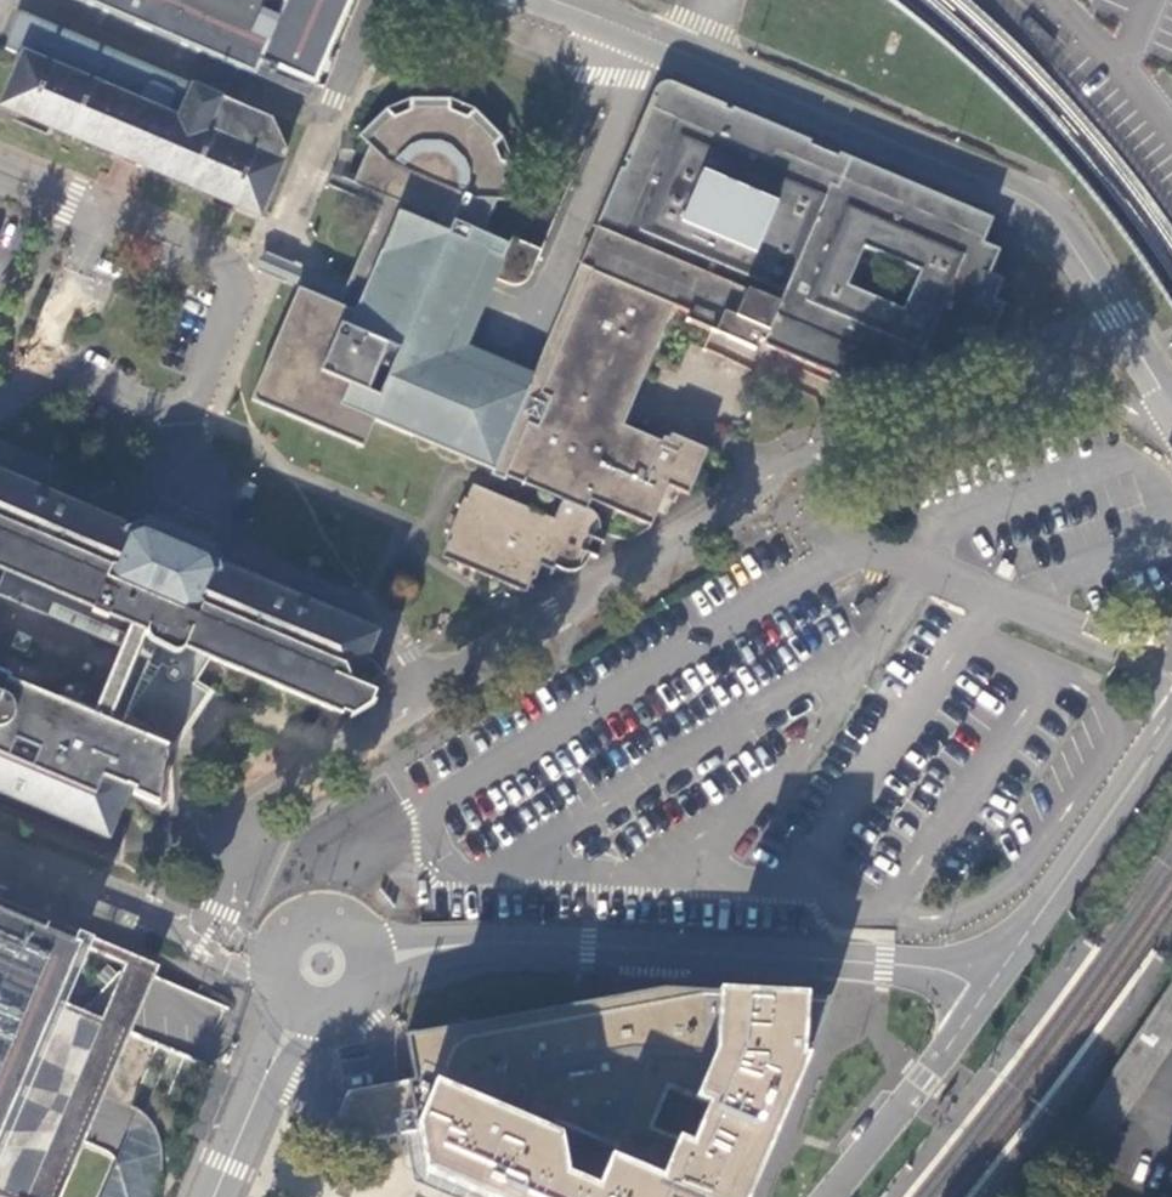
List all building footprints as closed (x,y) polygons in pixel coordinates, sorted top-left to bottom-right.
[(256,75),(261,61),(315,83),(349,0),(78,0),(256,75)] [(1,107),(260,216),(285,153),(270,122),(15,16),(1,52),(20,59),(1,107)] [(666,485),(685,493),(703,452),(669,436),(666,441),(661,439),(658,444),(619,427),(670,306),(688,314),(686,320),(715,333),(753,349),(757,340),(770,345),(768,348),(858,386),(863,376),(905,394),(916,370),(938,380),(949,357),(962,363),(972,341),(984,346),(1002,304),(990,299),(998,281),(985,275),(995,252),(977,244),(988,220),(729,109),(727,114),(675,92),(678,86),(672,84),(668,83),(663,83),(656,84),(577,265),(590,271),(544,378),(536,375),(527,398),(498,471),(563,499),(553,520),(475,488),(470,502),(464,500),(446,543),(452,545),(445,562),(527,594),(532,581),(534,582),(540,568),(551,572),(554,566),(579,576),(583,575),(586,574),(589,571),(591,568),(597,551),(590,548),(594,539),(601,542),(603,537),(605,531),(604,526),(603,522),(602,520),(600,518),(597,516),(592,512),(583,508),(587,499),(648,524),(666,485)] [(368,148),(348,195),(379,208),(347,285),(354,288),(345,309),(299,289),(253,400),(364,447),(375,419),(498,471),(527,398),(428,355),(432,345),(449,352),(482,271),(495,277),(509,242),(482,231),(495,199),(510,199),(508,160),(499,161),(491,145),(499,137),(476,113),(468,121),(450,113),(450,99),(410,101),(410,112),(393,121),(385,112),(358,139),(368,148)] [(345,309),(354,288),(347,285),(345,288),(267,255),(260,273),(299,289),(345,309)] [(467,345),(495,277),(482,271),(449,352),(432,345),(428,355),(527,398),(536,375),(544,378),(590,271),(577,265),(531,372),(467,345)] [(0,479),(0,571),(3,572),(0,579),(0,792),(106,836),(124,794),(158,808),(162,766),(133,753),(141,736),(109,722),(115,708),(160,727),(164,731),(169,732),(174,731),(177,729),(181,724),(180,716),(176,712),(209,658),(332,710),(343,682),(351,685),(372,635),(218,571),(210,553),(183,542),(142,525),(124,531),(0,479)] [(351,685),(343,682),(332,710),(341,714),(354,685),(351,685)] [(0,1196),(58,1196),(80,1145),(114,1158),(98,1196),(156,1196),(159,1180),(159,1155),(154,1137),(146,1122),(132,1112),(100,1098),(129,1030),(94,1015),(58,1000),(82,944),(0,909),(0,1196)] [(1106,1083),(1136,1103),(1171,1048),(1171,983),(1106,1083)] [(334,1130),(365,1144),(406,1136),(412,1171),(474,1196),(750,1196),(834,1002),(710,995),(665,992),(407,1038),(415,1083),(349,1094),(334,1130)]
